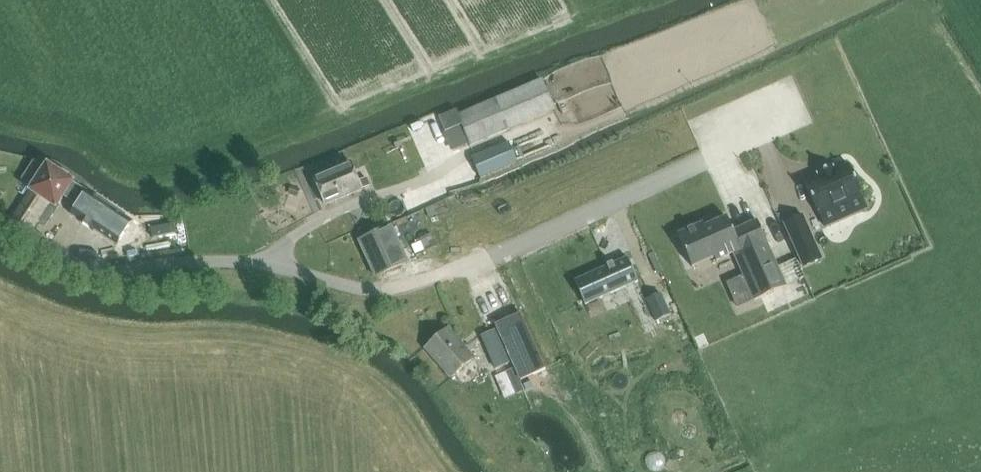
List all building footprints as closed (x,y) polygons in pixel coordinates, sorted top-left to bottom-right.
[(554,109),(541,79),(496,97),(509,128),(554,109)] [(471,145),(509,129),(509,128),(496,97),(458,113),(463,125),(471,145)] [(456,110),(439,117),(445,132),(463,125),(458,113),(456,110)] [(509,142),(472,157),(480,177),(517,161),(509,142)] [(326,204),(363,189),(359,181),(351,162),(315,177),(326,204)] [(10,218),(28,230),(29,231),(48,202),(55,207),(66,192),(79,201),(86,191),(73,182),(74,181),(47,163),(29,189),(30,190),(10,218)] [(820,177),(805,183),(819,214),(820,213),(861,195),(862,194),(849,164),(834,170),(833,166),(818,173),(820,177)] [(366,178),(359,181),(363,189),(370,186),(366,178)] [(83,221),(112,238),(126,213),(98,197),(93,205),(93,204),(83,221)] [(803,215),(785,223),(804,267),(822,259),(803,215)] [(692,266),(714,257),(716,260),(734,252),(755,300),(786,286),(757,220),(733,231),(727,217),(705,226),(703,223),(677,234),(692,266)] [(407,261),(391,225),(358,240),(374,276),(407,261)] [(420,238),(425,250),(437,245),(432,234),(420,238)] [(607,265),(574,280),(575,281),(585,303),(585,304),(585,305),(638,281),(638,280),(637,280),(627,258),(628,258),(627,256),(613,263),(612,262),(611,263),(612,263),(608,265),(608,264),(607,265)] [(661,293),(647,300),(657,321),(671,315),(661,293)] [(522,380),(546,369),(521,313),(497,324),(522,380)] [(425,348),(452,378),(474,358),(447,328),(425,348)] [(481,336),(487,350),(502,343),(496,329),(481,336)]
